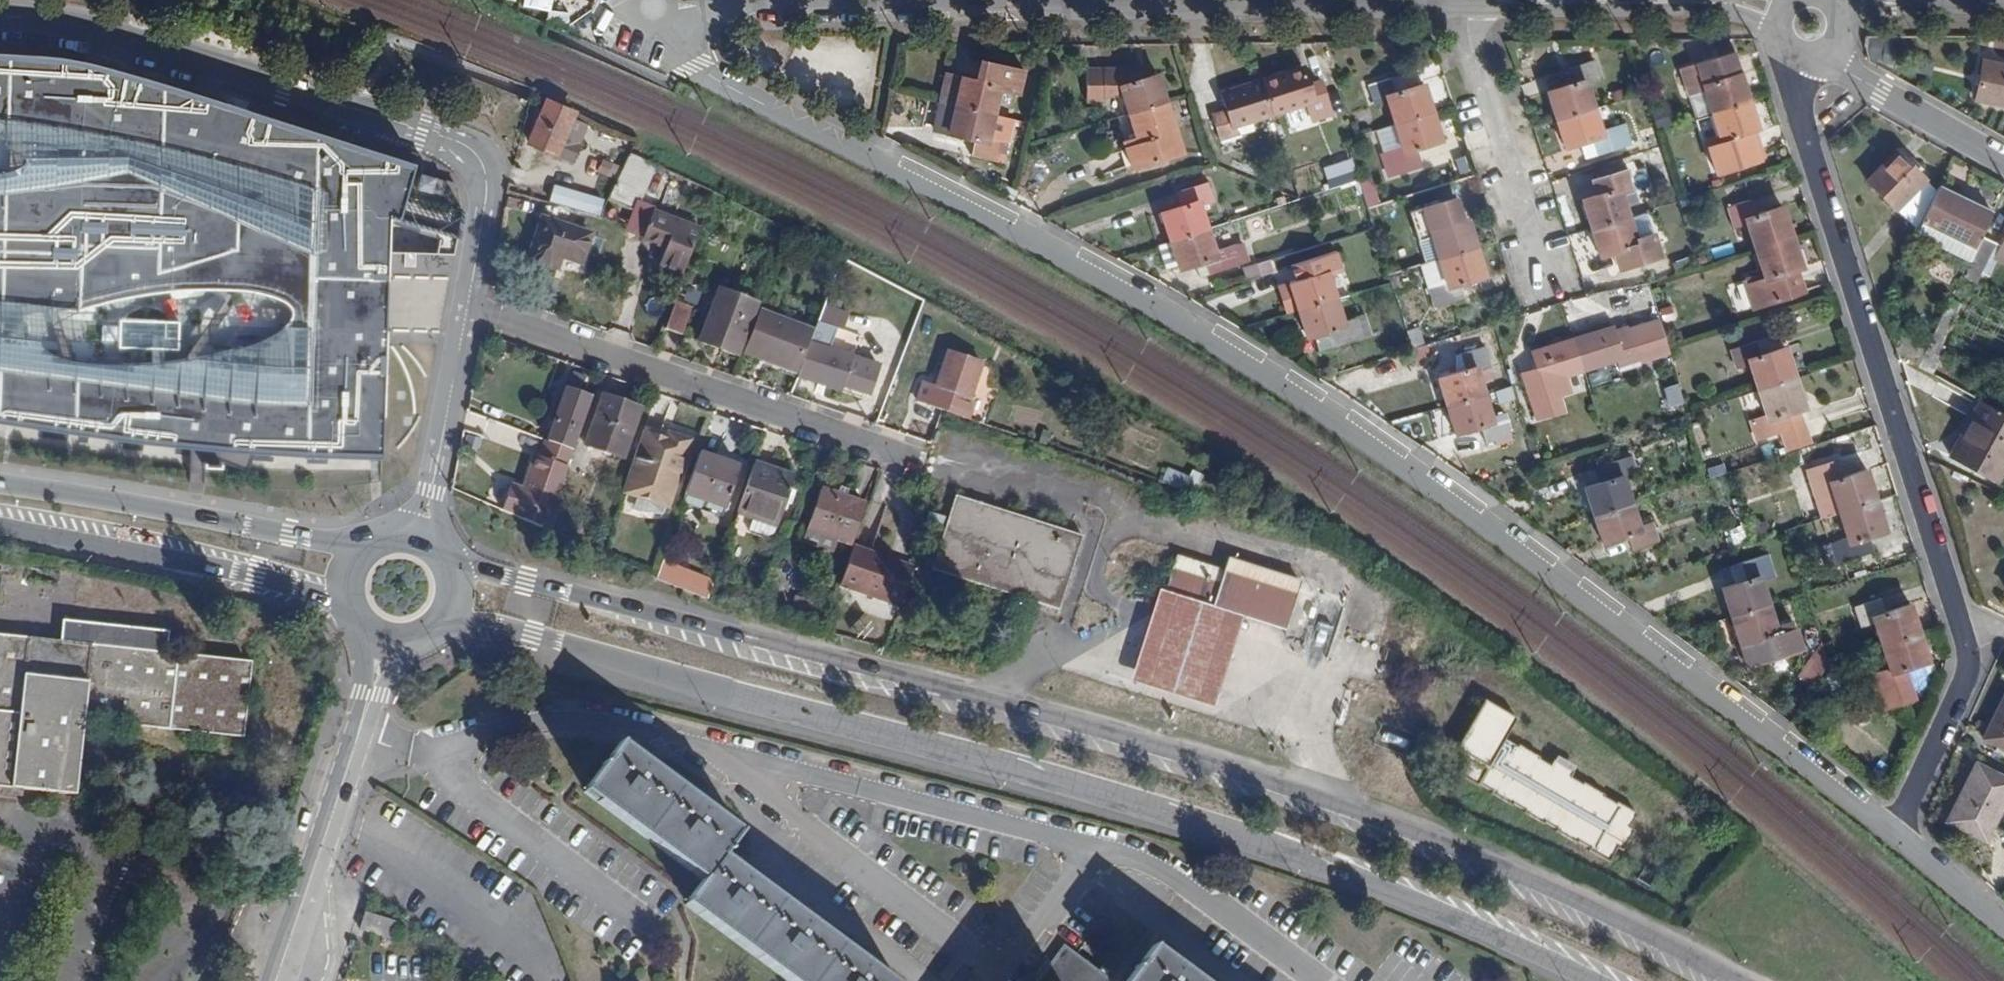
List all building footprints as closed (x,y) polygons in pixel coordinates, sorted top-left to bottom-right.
[(542,22),(547,25),(562,9),(544,8),(542,22)] [(563,31),(567,21),(563,9),(562,9),(547,25),(563,31)] [(1712,113),(1750,101),(1731,44),(1714,50),(1716,56),(1679,69),(1688,96),(1704,91),(1712,113)] [(155,446),(271,455),(386,458),(391,300),(393,254),(454,255),(462,210),(404,194),(413,162),(196,94),(99,65),(41,54),(0,52),(0,137),(73,147),(73,156),(35,165),(0,170),(0,318),(49,311),(120,297),(172,291),(205,289),(228,305),(240,290),(274,297),(285,305),(289,315),(282,325),(269,335),(215,353),(162,362),(112,363),(47,361),(0,357),(0,425),(31,430),(155,446)] [(1128,113),(1166,101),(1158,74),(1134,82),(1125,57),(1116,60),(1114,57),(1097,63),(1107,96),(1121,92),(1128,113)] [(2003,105),(2003,62),(1982,59),(1975,101),(2003,105)] [(1547,92),(1555,119),(1594,107),(1587,85),(1601,81),(1595,60),(1569,68),(1574,84),(1547,92)] [(941,101),(994,114),(999,91),(1014,95),(1019,73),(991,67),(987,82),(947,73),(941,101)] [(1264,81),(1273,113),(1307,102),(1313,119),(1331,113),(1321,81),(1308,85),(1303,69),(1264,81)] [(1387,102),(1395,125),(1433,113),(1424,84),(1403,91),(1397,75),(1367,85),(1374,106),(1387,102)] [(1273,113),(1264,81),(1221,94),(1226,111),(1213,115),(1222,141),(1255,130),(1252,119),(1273,113)] [(1704,91),(1688,96),(1695,119),(1712,113),(1704,91)] [(571,161),(578,142),(564,136),(575,111),(545,98),(527,142),(528,142),(554,154),(571,161)] [(1007,142),(989,137),(994,114),(941,101),(934,130),(975,140),(972,156),(998,163),(1000,153),(1005,154),(1007,142)] [(1133,169),(1183,152),(1166,101),(1128,113),(1136,137),(1123,141),(1133,169)] [(1716,174),(1760,159),(1750,132),(1756,130),(1759,129),(1750,101),(1712,113),(1719,136),(1705,141),(1716,174)] [(1615,126),(1601,130),(1594,107),(1555,119),(1565,148),(1591,140),(1596,155),(1621,147),(1615,126)] [(1667,107),(1649,112),(1655,132),(1673,126),(1667,107)] [(1433,113),(1395,125),(1403,148),(1381,155),(1389,178),(1422,167),(1417,150),(1442,142),(1433,113)] [(1760,159),(1766,158),(1756,130),(1750,132),(1760,159)] [(522,155),(548,167),(554,154),(528,142),(522,155)] [(1866,181),(1895,209),(1926,178),(1897,150),(1866,181)] [(1351,152),(1323,160),(1330,185),(1358,177),(1351,152)] [(607,201),(636,214),(656,166),(629,155),(607,201)] [(1626,207),(1640,203),(1629,168),(1602,176),(1607,192),(1595,196),(1582,199),(1591,228),(1629,216),(1626,207)] [(415,186),(430,191),(435,177),(420,172),(415,186)] [(1595,196),(1607,192),(1602,176),(1590,180),(1595,196)] [(430,191),(450,198),(455,183),(435,177),(430,191)] [(1373,177),(1361,181),(1369,205),(1381,201),(1373,177)] [(1197,231),(1208,228),(1201,207),(1214,202),(1208,182),(1183,190),(1187,205),(1161,213),(1169,240),(1197,231)] [(1948,258),(1966,266),(1993,212),(1938,185),(1915,235),(1950,252),(1948,258)] [(597,214),(601,201),(554,188),(551,200),(597,214)] [(1755,249),(1792,237),(1782,206),(1757,213),(1753,199),(1726,207),(1733,228),(1747,224),(1755,249)] [(657,267),(681,276),(699,229),(653,211),(642,240),(664,249),(657,267)] [(1628,262),(1655,254),(1643,214),(1630,219),(1629,216),(1591,228),(1599,255),(1624,248),(1628,262)] [(555,255),(580,264),(591,235),(542,217),(527,258),(550,267),(555,255)] [(1438,259),(1477,247),(1468,218),(1429,232),(1438,259)] [(1238,245),(1215,252),(1208,228),(1197,231),(1169,240),(1156,244),(1164,268),(1177,265),(1179,269),(1194,264),(1204,261),(1209,275),(1244,263),(1238,245)] [(1752,308),(1801,293),(1794,270),(1802,268),(1792,237),(1755,249),(1764,276),(1744,282),(1752,308)] [(1983,264),(1985,265),(1995,244),(1983,237),(1964,276),(1974,281),(1983,264)] [(1461,283),(1486,276),(1477,247),(1438,259),(1445,282),(1428,288),(1433,307),(1465,297),(1461,283)] [(2003,264),(2003,251),(1999,248),(1993,259),(2003,264)] [(1316,304),(1336,298),(1329,275),(1341,272),(1335,252),(1292,265),(1296,281),(1284,285),(1281,289),(1289,313),(1298,310),(1316,304)] [(1257,263),(1260,276),(1274,271),(1271,259),(1257,263)] [(1199,278),(1209,275),(1204,261),(1194,264),(1199,278)] [(1247,280),(1260,276),(1257,263),(1243,268),(1247,280)] [(694,346),(732,361),(753,308),(714,293),(694,346)] [(1364,315),(1343,321),(1336,298),(1316,304),(1298,310),(1307,339),(1314,336),(1333,331),(1337,345),(1338,347),(1370,337),(1364,315)] [(669,330),(687,334),(694,304),(676,300),(669,330)] [(1938,361),(1932,358),(1958,305),(1950,300),(1918,365),(1932,373),(1938,361)] [(743,354),(796,374),(813,331),(760,311),(743,354)] [(125,316),(124,345),(184,347),(185,318),(125,316)] [(1616,329),(1620,343),(1632,339),(1640,365),(1670,355),(1659,321),(1629,331),(1628,325),(1616,329)] [(843,389),(868,397),(879,365),(830,349),(837,330),(817,322),(813,331),(796,374),(794,378),(841,394),(843,389)] [(1618,372),(1640,365),(1632,339),(1620,343),(1616,329),(1615,326),(1573,338),(1583,371),(1615,362),(1618,372)] [(1319,351),(1337,345),(1333,331),(1314,336),(1319,351)] [(1549,382),(1583,371),(1573,338),(1533,350),(1535,359),(1519,364),(1529,399),(1553,392),(1549,382)] [(1757,390),(1796,378),(1786,347),(1760,355),(1756,341),(1731,349),(1737,368),(1749,364),(1757,390)] [(1419,367),(1432,363),(1426,344),(1413,348),(1419,367)] [(1446,405),(1484,393),(1478,372),(1491,368),(1484,347),(1460,354),(1464,369),(1438,377),(1446,405)] [(915,402),(965,418),(984,365),(947,352),(935,387),(922,382),(915,402)] [(1780,415),(1806,408),(1796,378),(1757,390),(1765,415),(1753,419),(1759,440),(1785,431),(1780,415)] [(1680,383),(1665,388),(1671,407),(1687,401),(1680,383)] [(547,440),(574,450),(593,395),(566,385),(547,440)] [(1505,413),(1491,417),(1484,393),(1446,405),(1455,433),(1481,426),(1485,439),(1511,431),(1505,413)] [(1997,482),(2003,469),(2003,413),(1980,399),(1948,455),(1997,482)] [(586,444),(624,458),(641,409),(622,401),(618,411),(600,404),(586,444)] [(1800,445),(1812,441),(1806,423),(1794,427),(1800,445)] [(666,507),(668,508),(690,442),(668,433),(666,439),(645,431),(625,492),(637,497),(632,509),(640,512),(661,514),(666,507)] [(502,511),(546,531),(574,450),(547,440),(541,458),(537,456),(524,492),(509,487),(502,511)] [(686,495),(725,508),(738,472),(716,465),(718,459),(700,453),(686,495)] [(1594,515),(1631,503),(1624,480),(1638,476),(1631,456),(1604,465),(1609,480),(1586,488),(1594,515)] [(777,525),(778,525),(795,476),(755,462),(738,512),(753,517),(749,530),(767,537),(773,533),(777,525)] [(1830,487),(1839,513),(1877,501),(1867,470),(1839,479),(1834,464),(1811,472),(1817,492),(1830,487)] [(836,539),(851,545),(866,504),(845,497),(848,489),(841,486),(837,494),(823,489),(805,541),(832,550),(836,539)] [(682,505),(721,519),(725,508),(686,495),(682,505)] [(933,569),(1058,609),(1082,536),(956,496),(933,569)] [(1856,541),(1886,532),(1877,501),(1839,513),(1846,538),(1819,546),(1825,566),(1860,555),(1856,541)] [(1631,550),(1659,542),(1653,521),(1639,525),(1631,503),(1594,515),(1602,543),(1627,536),(1631,550)] [(925,525),(939,530),(944,517),(929,511),(925,525)] [(1769,520),(1750,523),(1751,537),(1771,535),(1769,520)] [(914,567),(853,545),(840,585),(900,606),(914,567)] [(1731,618),(1769,606),(1761,581),(1774,577),(1767,554),(1740,563),(1746,580),(1722,588),(1731,618)] [(1300,582),(1228,557),(1224,570),(1177,555),(1165,592),(1157,616),(1205,631),(1213,607),(1284,630),(1300,582)] [(1131,681),(1214,708),(1229,659),(1243,617),(1213,607),(1205,631),(1157,616),(1165,592),(1160,590),(1145,636),(1131,681)] [(1882,647),(1919,635),(1910,605),(1882,613),(1878,599),(1854,607),(1860,627),(1874,622),(1882,647)] [(1789,623),(1776,627),(1769,606),(1731,618),(1746,664),(1797,649),(1789,623)] [(76,794),(83,720),(243,737),(251,661),(169,652),(170,630),(64,619),(62,641),(0,634),(0,786),(76,794)] [(1903,669),(1927,662),(1919,635),(1882,647),(1889,668),(1868,675),(1874,694),(1907,684),(1903,669)] [(1822,643),(1799,675),(1816,688),(1839,656),(1822,643)] [(1879,711),(1913,701),(1907,684),(1874,694),(1879,711)] [(2003,747),(2003,696),(1983,737),(2003,747)] [(1628,828),(1636,814),(1572,777),(1575,771),(1553,759),(1551,765),(1506,737),(1517,719),(1484,701),(1456,750),(1469,757),(1458,775),(1608,862),(1617,848),(1623,851),(1634,831),(1628,828)] [(721,857),(740,833),(620,743),(584,792),(703,880),(685,905),(787,980),(889,980),(721,857)] [(1985,839),(2003,801),(2003,778),(1974,764),(1947,821),(1985,839)] [(359,929),(392,939),(398,921),(365,911),(359,929)] [(1112,980),(1064,946),(1038,980),(1112,980)] [(1153,947),(1127,980),(1199,980),(1153,947)]
